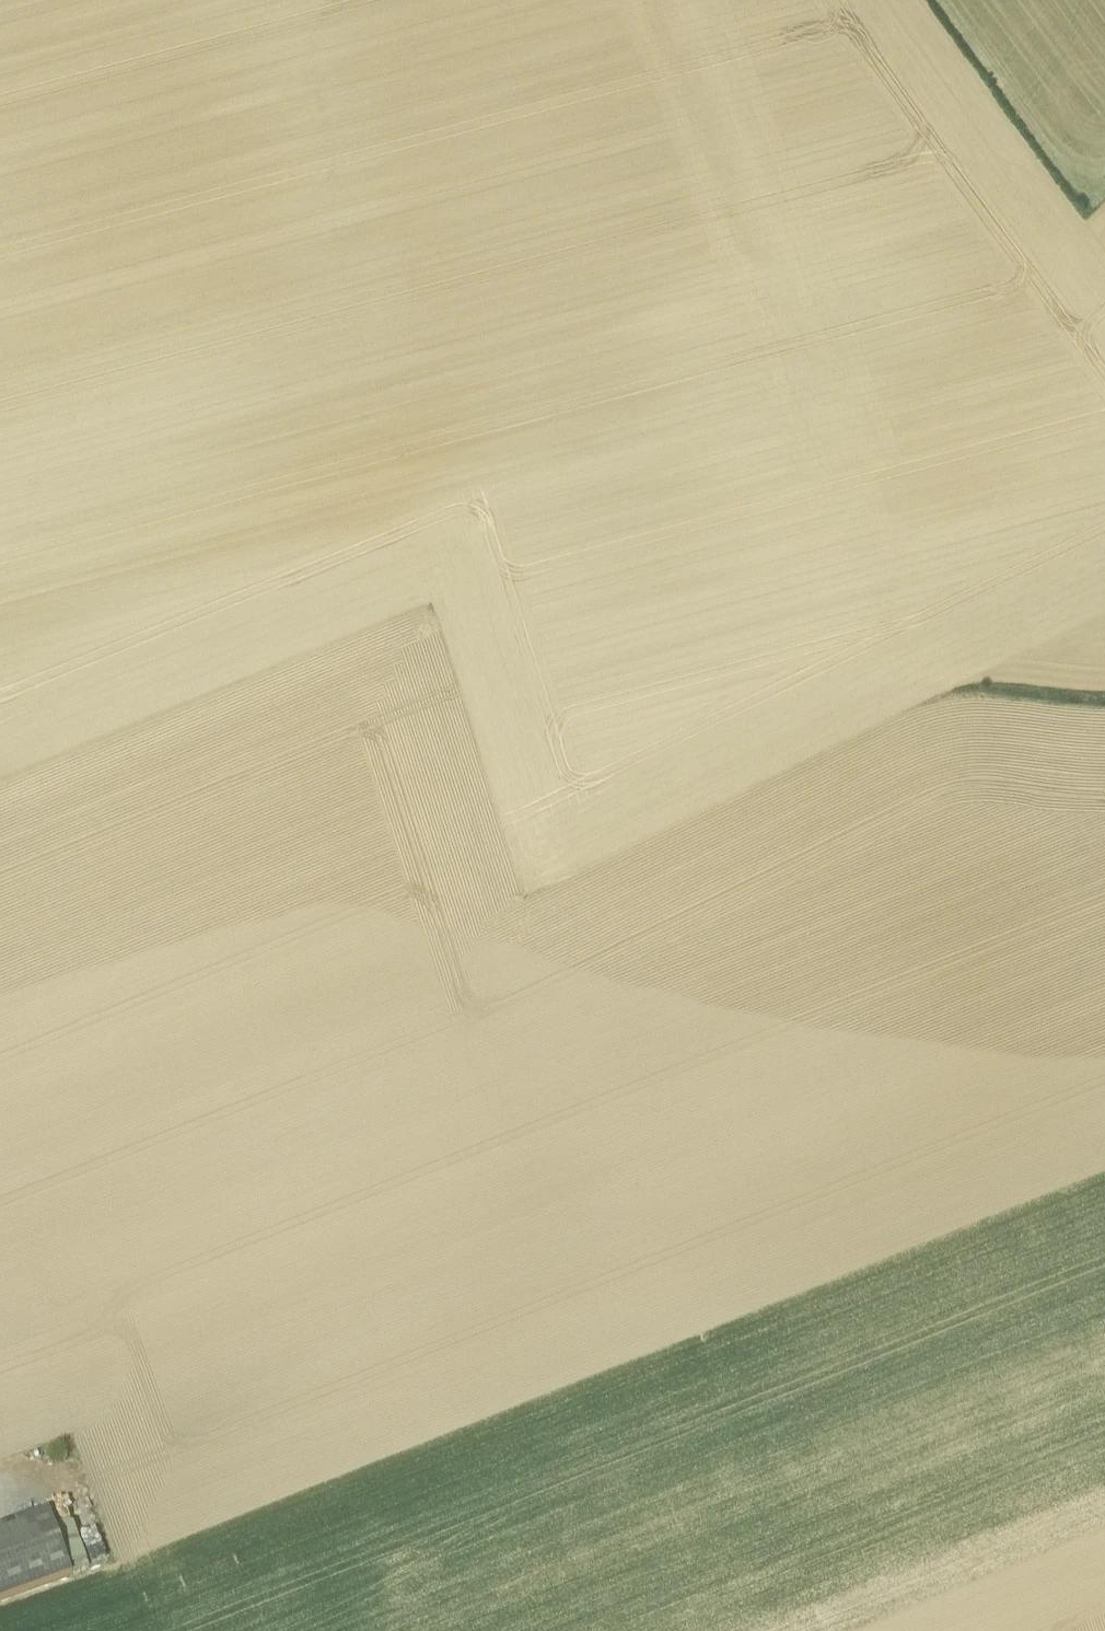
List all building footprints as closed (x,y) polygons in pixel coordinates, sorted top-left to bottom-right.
[(73,1576),(49,1513),(0,1530),(0,1602),(73,1576)]
